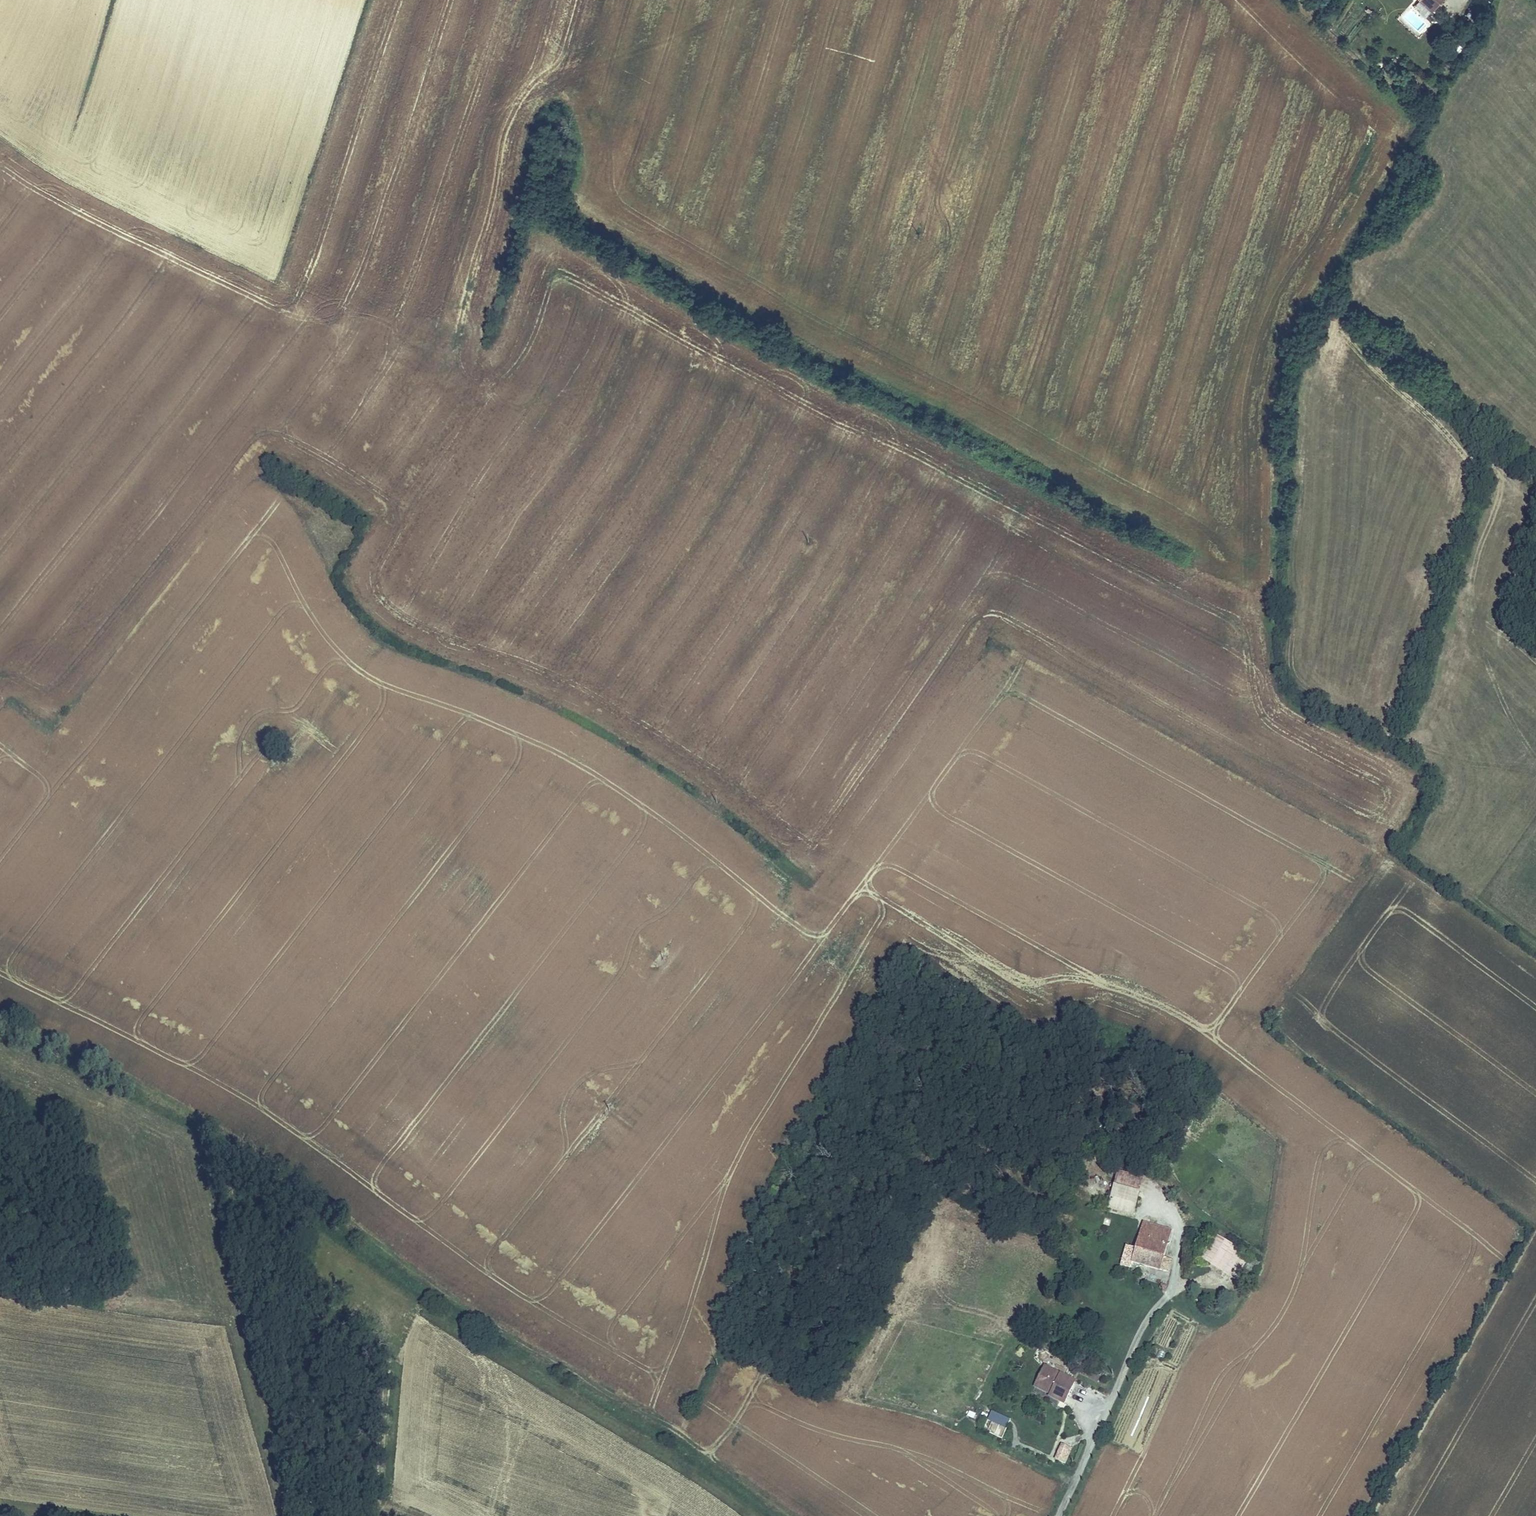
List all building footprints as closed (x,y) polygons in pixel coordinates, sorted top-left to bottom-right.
[(1135,1170),(1098,1160),(1093,1180),(1107,1183),(1109,1175),(1132,1182),(1135,1170)] [(1106,1184),(1102,1202),(1124,1208),(1127,1197),(1128,1197),(1132,1182),(1109,1175),(1107,1183),(1106,1184)] [(1164,1221),(1138,1214),(1128,1254),(1163,1263),(1167,1250),(1158,1248),(1164,1221)] [(1254,1248),(1205,1226),(1195,1246),(1245,1268),(1254,1248)] [(1170,1271),(1172,1259),(1165,1258),(1163,1269),(1170,1271)] [(1034,1387),(1051,1395),(1061,1372),(1028,1356),(1018,1376),(1035,1384),(1034,1387)] [(1065,1464),(1073,1447),(1061,1442),(1054,1459),(1065,1464)]
